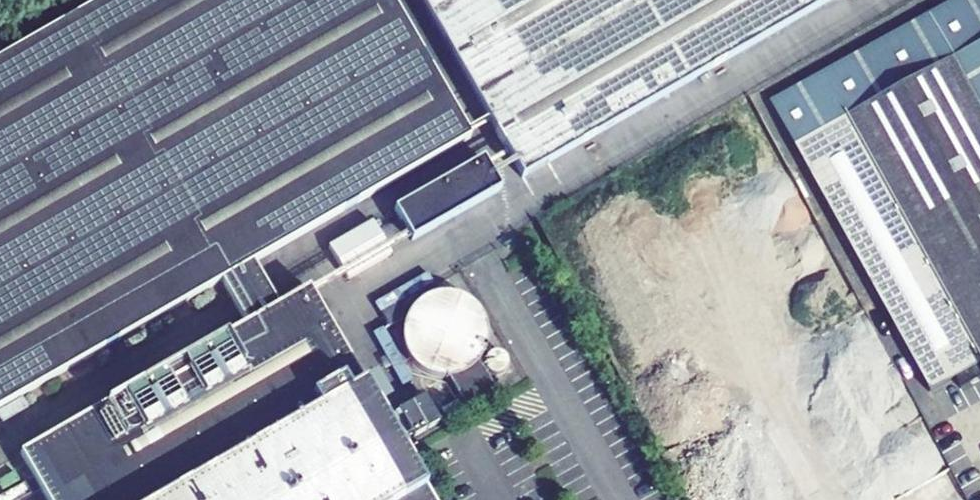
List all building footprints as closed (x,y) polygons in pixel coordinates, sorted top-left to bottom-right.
[(0,59),(0,407),(221,280),(253,262),(470,137),(391,0),(102,0),(0,59)] [(523,177),(830,0),(420,0),(523,177)] [(979,43),(979,0),(953,0),(771,99),(796,143),(847,115),(951,59),(979,43)] [(979,112),(979,43),(951,59),(979,112)] [(847,115),(979,355),(979,112),(951,59),(847,115)] [(796,143),(931,392),(979,365),(979,355),(847,115),(796,143)] [(482,159),(394,210),(412,240),(500,190),(482,159)] [(314,254),(332,286),(396,251),(378,218),(314,254)] [(20,455),(46,499),(430,499),(308,288),(277,306),(253,262),(221,280),(247,324),(20,455)] [(432,281),(382,300),(392,327),(404,323),(424,378),(455,366),(470,408),(501,397),(485,356),(500,350),(477,287),(439,301),(432,281)]
